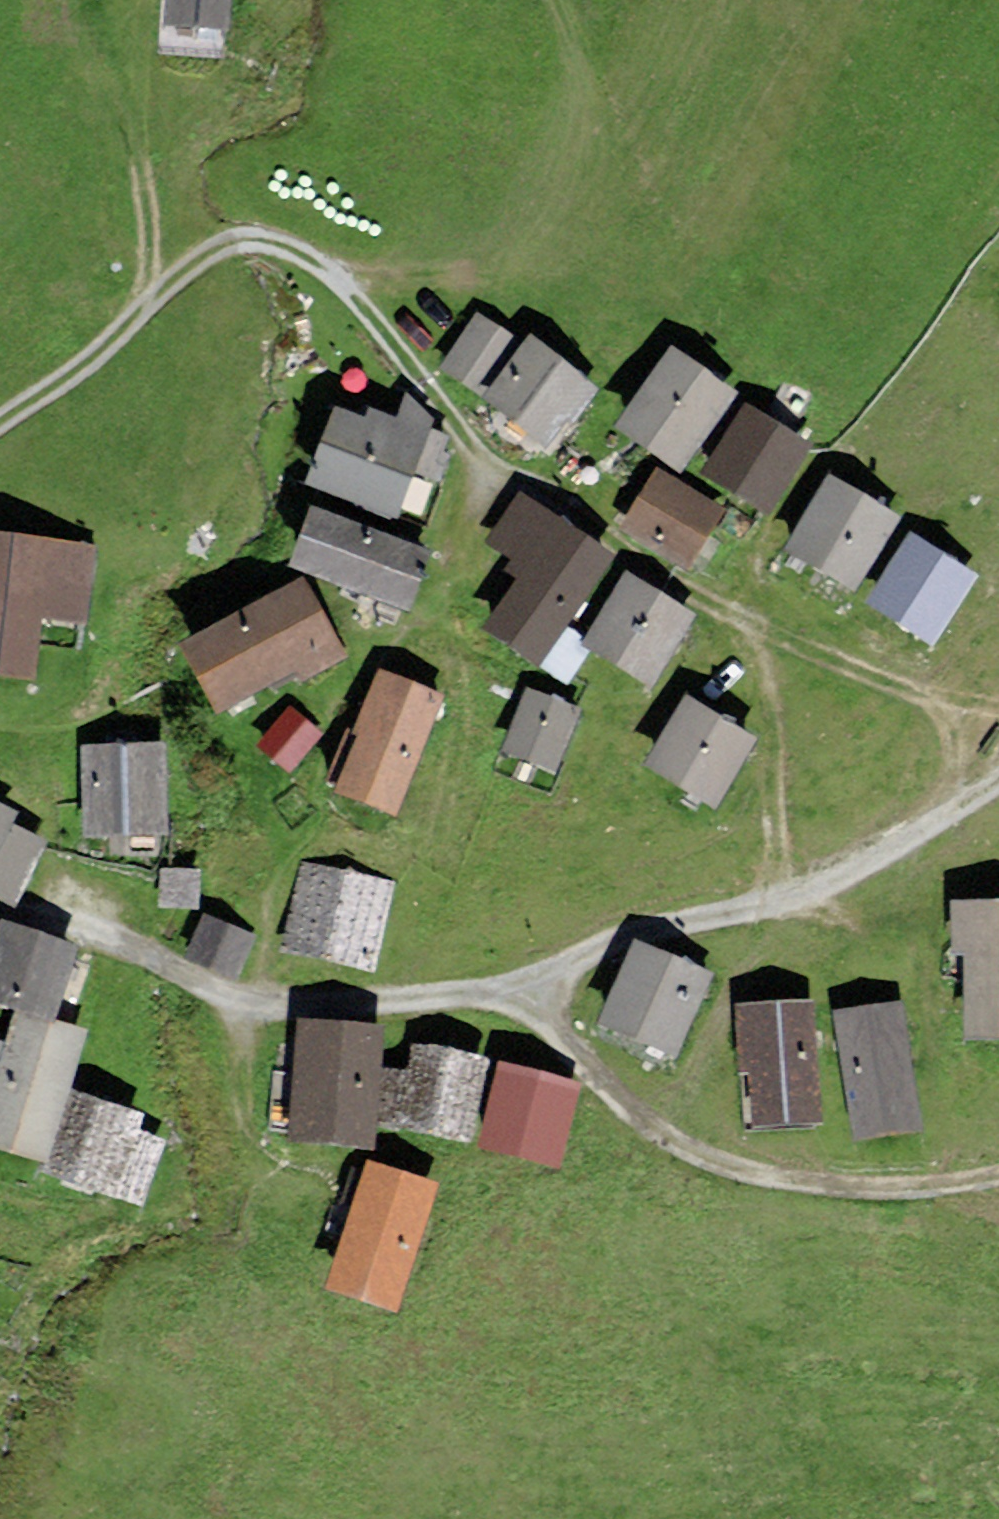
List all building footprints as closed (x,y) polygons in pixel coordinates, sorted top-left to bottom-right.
[(230,0),(165,0),(163,24),(228,28),(230,0)] [(474,391),(515,336),(480,310),(439,364),(474,391)] [(482,396),(547,447),(596,383),(532,333),(482,396)] [(681,471),(737,391),(669,344),(613,424),(681,471)] [(369,405),(365,416),(333,403),(303,482),(397,518),(428,440),(432,430),(429,429),(433,420),(405,394),(396,416),(369,405)] [(813,443),(744,400),(700,470),(768,514),(813,443)] [(726,509),(656,466),(618,528),(689,571),(726,509)] [(854,591),(900,514),(827,471),(781,548),(854,591)] [(539,667),(615,554),(519,490),(485,541),(510,557),(504,566),(518,576),(482,629),(539,667)] [(432,548),(310,503),(287,565),(409,610),(432,548)] [(0,530),(0,675),(33,679),(41,616),(85,622),(95,542),(0,530)] [(932,643),(976,573),(909,531),(865,601),(932,643)] [(651,686),(695,612),(623,569),(580,642),(651,686)] [(347,657),(303,575),(178,642),(216,712),(295,669),(302,682),(347,657)] [(395,815),(443,692),(382,669),(377,667),(351,730),(357,733),(334,791),(395,815)] [(555,770),(579,706),(525,686),(501,750),(555,770)] [(715,808),(756,735),(680,693),(639,766),(715,808)] [(288,771),(322,732),(290,705),(256,743),(288,771)] [(166,833),(163,741),(82,743),(85,836),(166,833)] [(0,801),(0,847),(12,822),(18,810),(0,801)] [(12,822),(0,847),(0,896),(14,903),(45,838),(12,822)] [(374,972),(394,881),(299,861),(279,952),(374,972)] [(202,906),(201,865),(159,865),(159,907),(202,906)] [(950,900),(951,952),(964,952),(965,1037),(998,1036),(998,898),(950,900)] [(256,936),(203,913),(184,956),(237,979),(256,936)] [(1,919),(0,922),(0,1003),(15,1008),(55,1022),(57,1017),(80,943),(1,919)] [(675,1055),(713,970),(633,935),(595,1020),(675,1055)] [(822,1121),(815,998),(735,1003),(739,1072),(749,1071),(752,1125),(822,1121)] [(922,1128),(900,998),(832,1010),(854,1139),(922,1128)] [(57,1017),(55,1022),(15,1008),(4,1040),(0,1055),(0,1146),(49,1160),(72,1088),(87,1026),(57,1017)] [(375,1144),(382,1022),(295,1017),(287,1138),(375,1144)] [(490,1056),(411,1040),(396,1127),(470,1141),(490,1056)] [(582,1081),(498,1058),(476,1143),(559,1165),(582,1081)] [(144,1111),(72,1088),(49,1160),(45,1174),(143,1205),(164,1137),(138,1129),(144,1111)] [(367,1157),(324,1286),(397,1310),(440,1181),(367,1157)]
